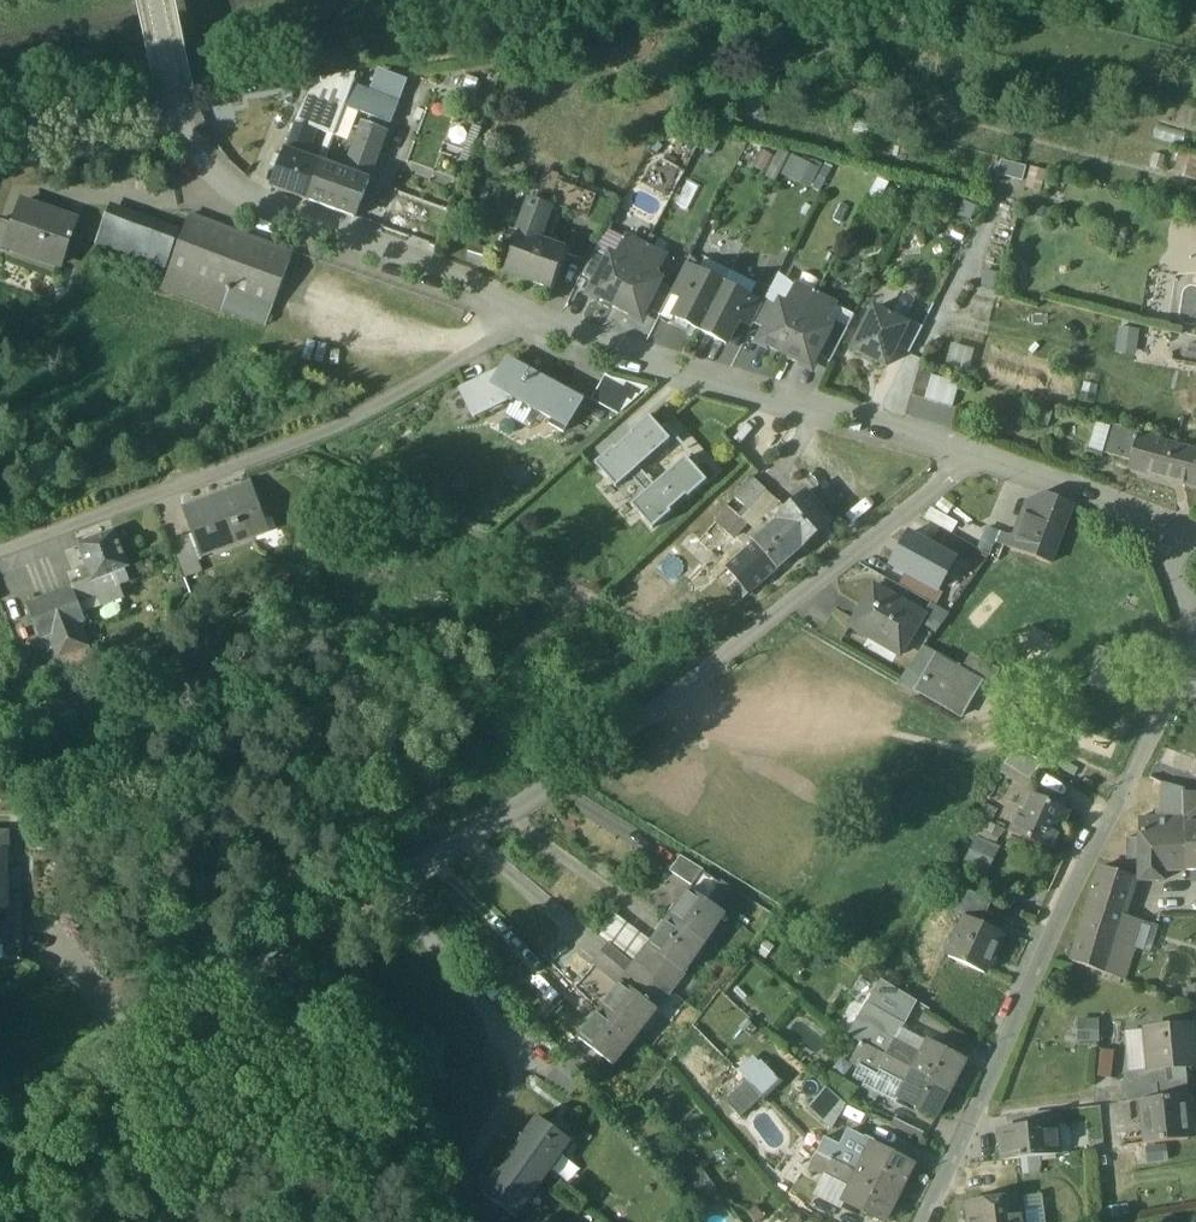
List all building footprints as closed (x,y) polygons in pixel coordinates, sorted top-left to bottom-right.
[(385,80),(376,76),(370,92),(353,86),(345,108),(390,125),(407,81),(387,74),(385,80)] [(343,83),(329,85),(324,102),(324,103),(344,108),(352,85),(343,83)] [(344,108),(324,103),(324,102),(307,96),(297,122),(314,129),(314,130),(333,137),(344,108)] [(314,129),(297,122),(286,151),(304,157),(314,130),(314,129)] [(362,123),(344,172),(369,182),(387,133),(362,123)] [(286,151),(285,151),(281,161),(274,159),(270,168),(277,171),(271,188),(309,202),(323,165),(304,157),(286,151)] [(791,154),(782,175),(811,187),(820,165),(791,154)] [(1195,176),(1195,157),(1179,155),(1177,174),(1195,176)] [(997,173),(1022,179),(1026,165),(1000,159),(997,173)] [(344,172),(323,165),(309,202),(355,219),(357,215),(365,218),(369,207),(361,204),(369,182),(344,172)] [(820,165),(815,189),(824,191),(830,167),(820,165)] [(615,201),(558,180),(551,199),(552,199),(549,207),(603,227),(615,201)] [(551,199),(534,193),(518,235),(537,242),(549,207),(552,199),(551,199)] [(76,223),(23,204),(15,227),(7,249),(10,250),(60,268),(76,223)] [(165,271),(179,233),(109,208),(95,245),(165,271)] [(292,255),(190,216),(169,271),(170,272),(163,289),(265,327),(292,255)] [(0,224),(0,252),(8,255),(10,250),(7,249),(15,227),(1,222),(0,224)] [(537,242),(518,235),(504,274),(551,291),(565,252),(537,242)] [(627,238),(614,262),(608,259),(595,283),(593,287),(597,298),(615,308),(646,248),(627,238)] [(646,248),(615,308),(634,317),(645,313),(647,310),(659,285),(653,282),(665,257),(646,248)] [(595,252),(582,276),(595,283),(608,259),(595,252)] [(672,292),(670,296),(683,303),(698,272),(702,264),(690,258),(672,292)] [(724,285),(698,272),(683,303),(674,319),(700,332),(724,285)] [(672,292),(659,285),(647,310),(659,316),(670,296),(672,292)] [(749,298),(724,285),(700,332),(726,345),(737,323),(749,298)] [(749,298),(737,323),(750,329),(765,300),(769,291),(756,285),(749,298)] [(797,286),(784,310),(778,307),(765,331),(763,335),(766,346),(785,356),(816,296),(797,286)] [(816,296),(785,356),(804,365),(815,362),(817,357),(829,333),(823,330),(835,306),(816,296)] [(778,307),(765,300),(752,325),(765,331),(778,307)] [(907,326),(874,309),(853,350),(886,368),(896,348),(907,326)] [(922,329),(909,322),(907,326),(896,348),(909,354),(922,329)] [(847,330),(834,323),(829,333),(817,357),(830,364),(847,330)] [(566,395),(508,362),(502,372),(461,392),(474,419),(514,400),(552,421),(549,426),(564,434),(584,397),(569,389),(566,395)] [(593,402),(626,417),(641,387),(608,372),(593,402)] [(932,377),(920,373),(913,397),(925,401),(932,377)] [(945,381),(932,377),(925,401),(939,405),(945,381)] [(959,385),(945,381),(939,405),(952,408),(959,385)] [(649,531),(705,483),(686,461),(655,487),(637,466),(668,440),(650,419),(594,467),(613,489),(626,478),(642,496),(629,507),(649,531)] [(1137,433),(1110,425),(1101,454),(1129,462),(1137,436),(1137,433)] [(1137,436),(1129,462),(1127,469),(1195,489),(1195,453),(1137,436)] [(751,479),(734,499),(747,510),(764,491),(751,479)] [(250,486),(183,511),(200,556),(257,535),(249,513),(259,509),(250,486)] [(784,510),(775,518),(779,522),(771,529),(753,544),(777,571),(804,551),(805,552),(831,524),(804,493),(784,510)] [(1037,513),(1026,509),(1013,541),(1010,548),(1049,563),(1072,505),(1045,495),(1037,513)] [(734,499),(697,542),(710,554),(726,535),(731,539),(745,523),(740,519),(747,510),(734,499)] [(778,504),(762,518),(771,529),(779,522),(775,518),(784,510),(778,504)] [(114,532),(78,546),(87,568),(79,571),(84,584),(91,581),(92,583),(122,571),(128,569),(114,532)] [(905,573),(940,592),(956,563),(908,536),(892,565),(905,573)] [(187,537),(169,544),(183,580),(201,573),(187,537)] [(1013,541),(1002,537),(999,544),(1010,548),(1013,541)] [(753,544),(725,569),(747,594),(777,571),(753,544)] [(122,571),(92,583),(91,581),(84,584),(72,589),(78,603),(97,595),(102,607),(122,599),(117,587),(127,583),(122,571)] [(898,586),(936,607),(943,594),(940,592),(905,573),(898,586)] [(923,617),(872,587),(849,627),(869,638),(873,632),(903,650),(923,617)] [(72,589),(26,607),(39,640),(49,637),(80,624),(85,622),(78,603),(72,589)] [(80,624),(49,637),(58,660),(62,659),(89,648),(80,624)] [(1164,640),(1153,646),(1151,652),(1156,660),(1161,661),(1173,654),(1164,640)] [(89,648),(62,659),(67,671),(94,660),(89,648)] [(962,670),(924,648),(908,670),(900,682),(916,691),(961,718),(981,681),(962,670)] [(998,672),(971,656),(962,670),(981,681),(989,686),(998,672)] [(1041,763),(1022,752),(1009,756),(1004,765),(1031,781),(1041,763)] [(1085,778),(1082,782),(1092,788),(1095,785),(1085,778)] [(1184,789),(1163,783),(1160,811),(1156,811),(1156,819),(1138,819),(1139,870),(1139,880),(1164,880),(1163,871),(1185,870),(1184,805),(1184,792),(1184,789)] [(1184,792),(1184,805),(1195,805),(1195,793),(1184,792)] [(1067,812),(1033,796),(1025,813),(1021,811),(1010,833),(1049,851),(1067,812)] [(1184,805),(1185,870),(1195,870),(1195,805),(1184,805)] [(0,832),(0,945),(22,945),(22,893),(7,893),(8,855),(8,832),(0,832)] [(1138,839),(1125,839),(1126,870),(1139,870),(1138,839)] [(992,850),(976,841),(966,859),(982,868),(992,850)] [(703,869),(682,856),(673,871),(692,884),(702,871),(703,869)] [(1101,867),(1087,913),(1072,962),(1123,980),(1133,948),(1114,942),(1134,878),(1101,867)] [(692,884),(689,889),(707,901),(719,883),(702,871),(692,884)] [(689,889),(688,889),(668,918),(703,944),(724,913),(707,901),(689,889)] [(992,903),(964,890),(956,908),(967,913),(983,921),(992,903)] [(967,913),(947,956),(984,974),(1002,935),(981,925),(983,921),(967,913)] [(703,944),(668,918),(648,948),(667,961),(684,972),(703,944)] [(635,966),(610,945),(595,962),(621,984),(622,983),(635,966)] [(648,948),(635,966),(653,979),(667,961),(648,948)] [(667,961),(653,979),(670,991),(684,972),(667,961)] [(653,979),(635,966),(622,983),(640,997),(653,979)] [(670,991),(653,979),(640,997),(656,1010),(670,991)] [(916,1002),(881,980),(867,1003),(902,1025),(916,1002)] [(622,983),(621,984),(599,1011),(635,1037),(656,1010),(640,997),(622,983)] [(902,1025),(867,1003),(851,1037),(864,1044),(886,1056),(893,1042),(902,1025)] [(635,1037),(599,1011),(578,1038),(578,1039),(596,1053),(612,1065),(635,1037)] [(1079,1018),(1078,1039),(1097,1040),(1098,1018),(1079,1018)] [(1145,1030),(1148,1071),(1155,1070),(1195,1066),(1195,1057),(1193,1026),(1145,1030)] [(596,1053),(578,1039),(564,1057),(582,1071),(596,1053)] [(920,1055),(893,1042),(886,1056),(912,1070),(920,1055)] [(964,1062),(927,1042),(920,1055),(912,1070),(950,1089),(964,1062)] [(886,1056),(864,1044),(854,1064),(859,1067),(876,1075),(878,1070),(886,1056)] [(748,1083),(762,1098),(780,1081),(771,1072),(755,1054),(738,1068),(748,1083)] [(912,1070),(886,1056),(878,1070),(904,1084),(912,1070)] [(897,1097),(904,1084),(878,1070),(876,1075),(859,1067),(852,1077),(865,1084),(863,1087),(889,1101),(894,1104),(897,1097)] [(576,1084),(555,1068),(546,1080),(566,1096),(576,1084)] [(950,1089),(912,1070),(904,1084),(897,1097),(935,1117),(950,1089)] [(1148,1071),(1126,1073),(1129,1102),(1142,1101),(1142,1102),(1158,1100),(1157,1083),(1155,1070),(1148,1071)] [(854,1089),(834,1076),(825,1087),(845,1105),(854,1089)] [(1186,1080),(1157,1083),(1158,1100),(1188,1097),(1186,1080)] [(748,1083),(726,1104),(740,1118),(762,1098),(748,1083)] [(845,1105),(825,1087),(808,1108),(831,1129),(845,1105)] [(1158,1100),(1142,1102),(1146,1145),(1172,1142),(1188,1140),(1186,1120),(1190,1119),(1188,1097),(1158,1100)] [(569,1141),(538,1118),(525,1136),(510,1156),(542,1179),(569,1141)] [(1055,1126),(999,1132),(1002,1162),(1059,1155),(1055,1126)] [(839,1146),(825,1138),(817,1153),(832,1160),(860,1173),(875,1142),(848,1129),(839,1146)] [(916,1165),(875,1143),(875,1142),(860,1173),(901,1195),(916,1165)] [(542,1179),(510,1156),(496,1177),(483,1194),(515,1217),(542,1179)] [(562,1156),(554,1168),(568,1178),(577,1166),(562,1156)] [(860,1173),(832,1160),(824,1175),(851,1188),(860,1173)] [(860,1173),(851,1188),(842,1208),(879,1221),(887,1221),(901,1195),(860,1173)] [(968,1205),(970,1221),(1021,1221),(1019,1199),(968,1205)]
